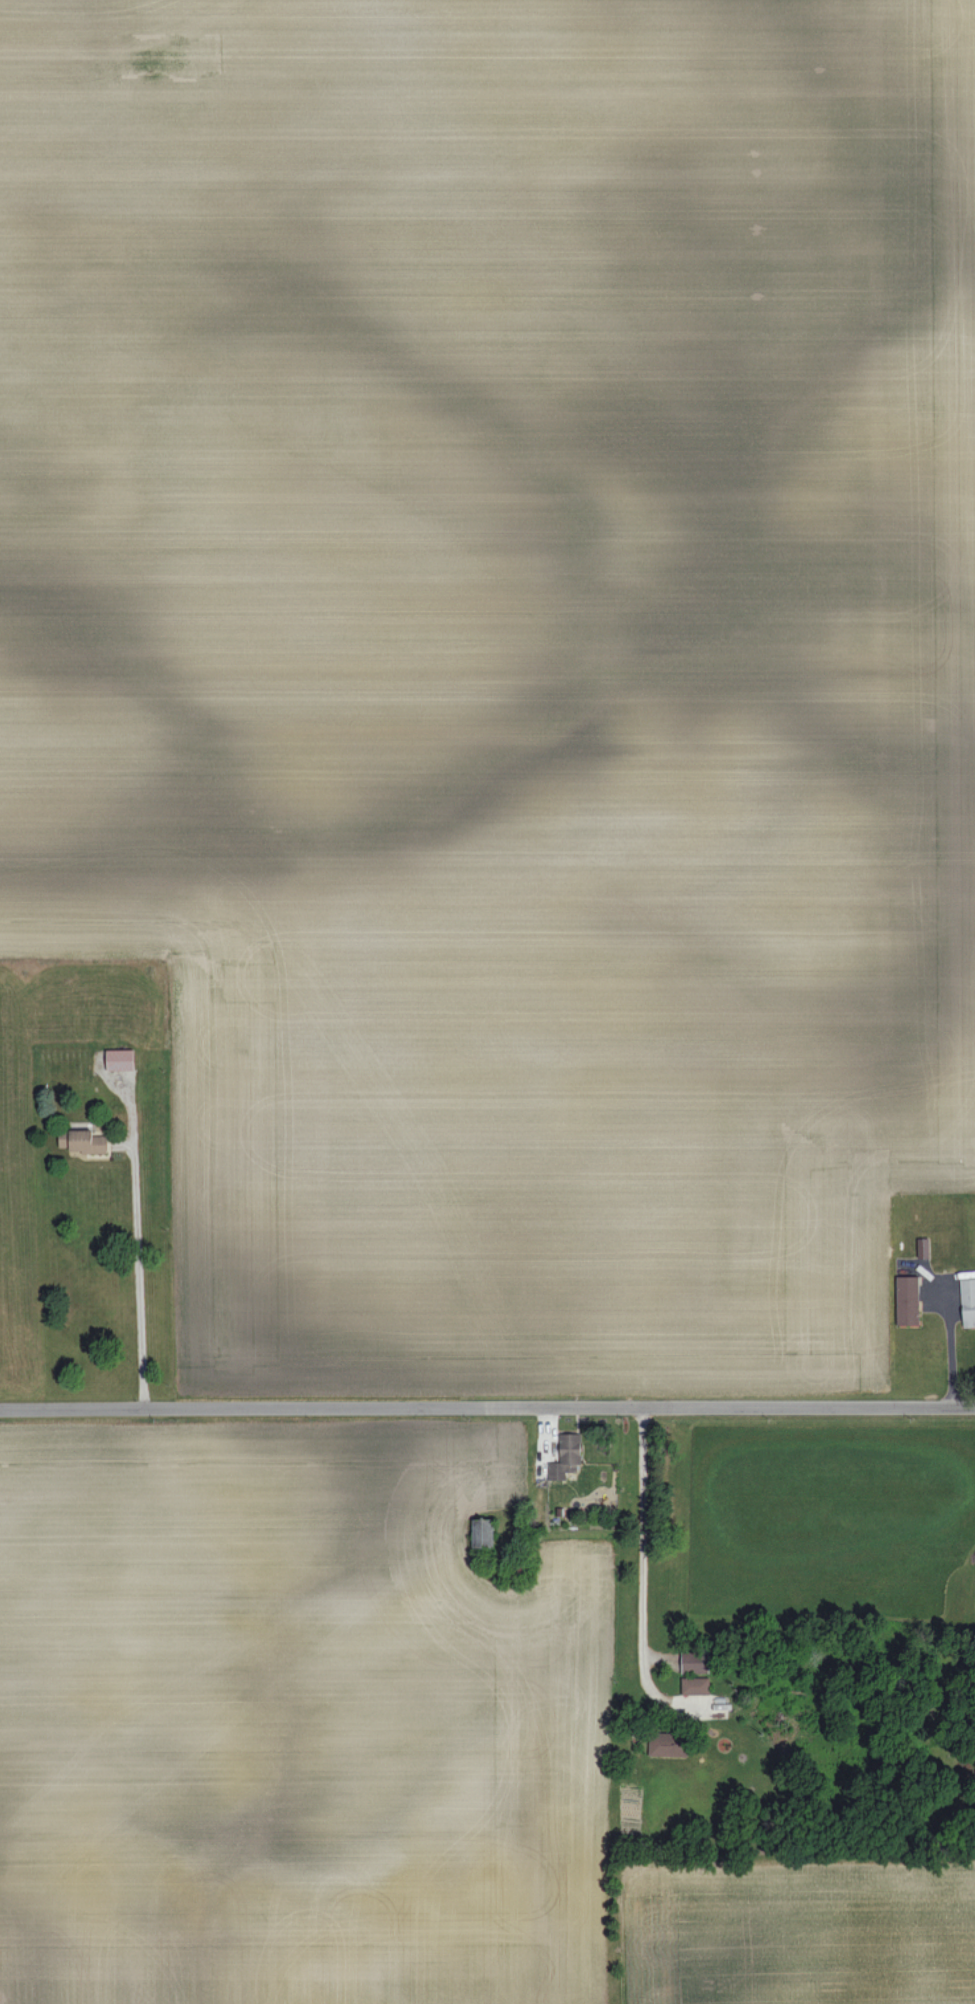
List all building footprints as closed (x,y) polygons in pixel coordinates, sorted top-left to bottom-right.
[(134,1049),(107,1049),(108,1070),(134,1070),(134,1049)] [(108,1151),(107,1135),(92,1135),(92,1129),(59,1130),(59,1152),(108,1151)] [(918,1257),(929,1257),(928,1237),(917,1238),(918,1257)] [(919,1275),(896,1276),(897,1325),(919,1324),(919,1275)] [(960,1279),(963,1327),(974,1326),(974,1278),(960,1279)] [(580,1433),(559,1433),(560,1461),(548,1462),(549,1480),(566,1479),(566,1472),(580,1471),(580,1433)] [(472,1518),(472,1547),(489,1547),(489,1518),(472,1518)] [(708,1651),(681,1652),(682,1673),(709,1672),(708,1651)] [(710,1677),(682,1677),(682,1694),(710,1694),(710,1677)] [(686,1757),(687,1734),(649,1732),(649,1755),(686,1757)]
